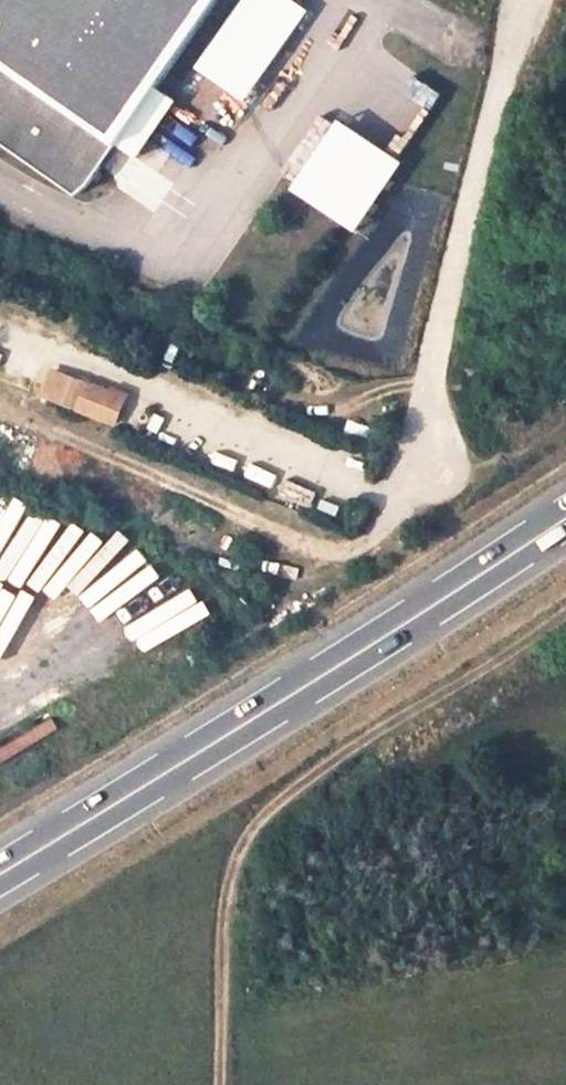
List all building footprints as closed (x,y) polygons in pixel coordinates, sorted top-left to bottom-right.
[(72,197),(84,187),(112,147),(152,90),(214,0),(0,0),(0,148),(72,197)] [(193,70),(239,103),(303,12),(286,0),(243,0),(193,70)] [(411,156),(443,91),(417,78),(386,144),(411,156)] [(171,103),(152,90),(112,147),(132,159),(171,103)] [(298,189),(361,234),(411,163),(349,119),(298,189)] [(52,372),(41,399),(76,414),(88,387),(52,372)] [(88,387),(76,414),(112,429),(125,397),(90,382),(88,387)]
